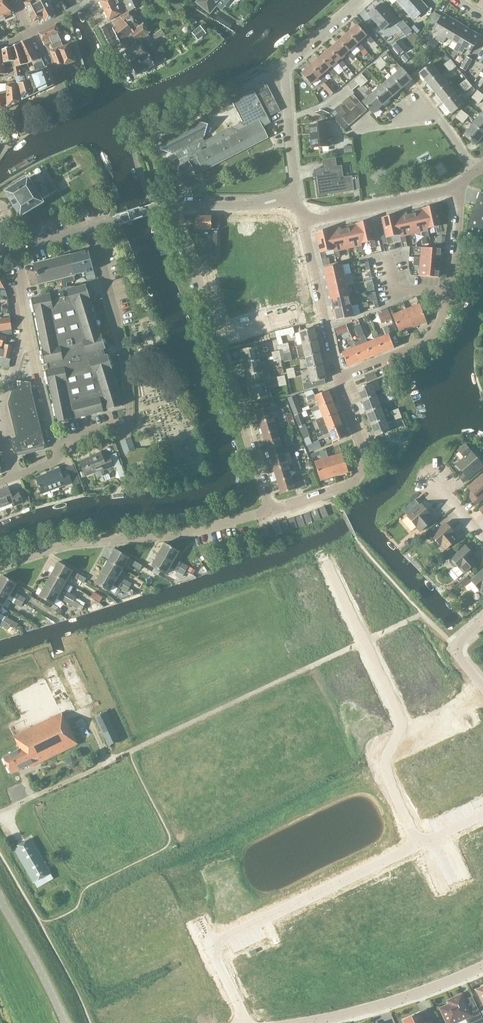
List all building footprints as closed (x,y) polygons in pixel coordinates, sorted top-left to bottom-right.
[(34,22),(43,17),(45,22),(54,17),(46,0),(30,0),(24,3),(34,22)] [(104,11),(121,3),(122,4),(124,3),(122,0),(100,0),(99,0),(104,11)] [(124,3),(128,12),(150,0),(122,0),(124,3)] [(196,3),(209,14),(216,6),(221,10),(229,0),(198,0),(196,3)] [(413,20),(427,8),(420,0),(396,0),(413,20)] [(5,20),(4,17),(11,15),(11,13),(12,11),(11,9),(9,8),(7,3),(0,6),(0,22),(5,20)] [(109,21),(122,13),(123,15),(129,12),(128,12),(124,3),(122,4),(121,3),(104,11),(109,21)] [(369,14),(383,31),(395,20),(381,4),(369,14)] [(112,29),(117,37),(137,23),(129,12),(123,15),(120,17),(112,22),(115,27),(112,29)] [(439,33),(435,39),(439,41),(452,19),(442,14),(433,30),(439,33)] [(446,38),(452,41),(461,25),(452,19),(439,41),(443,44),(446,38)] [(139,40),(142,44),(150,38),(147,34),(149,33),(143,24),(140,26),(137,23),(117,37),(120,43),(124,40),(129,47),(133,45),(139,40)] [(60,33),(56,24),(39,33),(43,45),(50,42),(52,45),(50,46),(52,51),(63,46),(62,43),(64,42),(60,33)] [(357,25),(347,33),(362,50),(364,49),(359,43),(365,38),(370,43),(373,41),(368,35),(367,36),(357,25)] [(453,50),(457,53),(470,30),(461,25),(452,41),(457,44),(453,50)] [(200,26),(191,33),(197,41),(206,34),(200,26)] [(161,29),(150,38),(152,40),(153,41),(164,34),(161,29)] [(480,36),(470,30),(457,53),(461,55),(465,49),(470,52),(480,36)] [(347,33),(338,41),(356,61),(357,60),(355,57),(350,51),(355,46),(361,52),(362,50),(347,33)] [(125,52),(130,63),(152,51),(148,43),(147,40),(150,38),(142,44),(134,48),(134,47),(125,52)] [(28,39),(18,44),(27,63),(27,64),(38,60),(28,39)] [(400,39),(392,47),(400,56),(408,49),(400,39)] [(338,41),(329,49),(344,66),(346,65),(340,59),(346,54),(351,59),(351,60),(354,63),(356,61),(338,41)] [(11,48),(10,49),(14,62),(15,67),(14,68),(15,78),(21,77),(18,66),(27,63),(18,44),(11,48)] [(68,45),(52,51),(50,52),(57,69),(74,62),(68,45)] [(10,49),(2,51),(4,63),(14,62),(10,49)] [(329,49),(320,57),(334,74),(336,73),(331,67),(337,62),(342,68),(344,66),(329,49)] [(152,51),(130,63),(136,75),(154,66),(151,60),(158,56),(156,52),(155,50),(153,51),(152,51)] [(328,70),(333,76),(334,74),(320,57),(310,65),(334,92),(336,91),(322,75),(328,70)] [(465,71),(472,60),(466,57),(460,68),(465,71)] [(377,61),(383,68),(387,65),(380,58),(377,61)] [(419,74),(427,84),(446,69),(453,63),(450,59),(436,70),(431,64),(419,74)] [(42,61),(34,64),(36,70),(44,67),(42,61)] [(373,64),(374,64),(380,71),(383,68),(377,61),(373,64)] [(427,84),(435,94),(447,84),(440,74),(446,69),(449,73),(456,67),(453,63),(446,69),(427,84)] [(318,78),(323,84),(321,86),(330,95),(334,92),(310,65),(301,74),(311,85),(318,78)] [(394,68),(397,72),(391,77),(402,89),(411,80),(401,68),(401,69),(397,65),(394,68)] [(35,72),(26,75),(33,95),(52,86),(46,69),(35,72)] [(361,74),(358,77),(364,84),(368,81),(361,74)] [(385,77),(388,80),(381,85),(392,97),(402,89),(391,77),(388,74),(385,77)] [(25,76),(21,77),(15,78),(16,84),(18,84),(22,100),(33,95),(26,75),(24,76),(25,76)] [(360,88),(364,84),(358,77),(348,86),(352,91),(358,85),(360,88)] [(466,79),(458,85),(461,89),(469,83),(466,79)] [(6,108),(19,102),(18,86),(14,86),(14,82),(6,82),(6,85),(0,85),(0,94),(5,94),(6,94),(6,108)] [(255,88),(258,94),(269,88),(266,83),(255,88)] [(461,89),(464,93),(472,87),(469,83),(461,89)] [(443,104),(455,94),(447,84),(435,94),(443,104)] [(381,85),(372,94),(382,106),(392,97),(381,85)] [(258,94),(261,99),(271,94),(269,88),(258,94)] [(175,132),(164,138),(160,149),(172,153),(175,152),(180,162),(185,164),(178,167),(184,178),(192,174),(193,176),(195,175),(194,173),(203,169),(204,170),(267,138),(264,132),(262,127),(270,123),(253,90),(231,101),(242,122),(231,128),(230,128),(222,132),(204,141),(202,138),(204,137),(205,132),(208,125),(196,121),(175,132)] [(372,94),(368,90),(364,93),(368,97),(362,102),(372,114),(382,106),(372,94)] [(474,94),(482,100),(482,98),(482,95),(477,90),(474,94)] [(261,99),(264,105),(274,99),(271,94),(261,99)] [(352,94),(348,98),(355,106),(359,102),(352,94)] [(463,104),(455,94),(443,104),(451,114),(463,104)] [(478,104),(482,100),(474,94),(471,98),(478,104)] [(348,98),(343,101),(350,110),(355,106),(348,98)] [(277,105),(274,99),(264,105),(266,110),(277,105)] [(343,101),(339,105),(346,113),(350,110),(343,101)] [(366,110),(359,102),(355,106),(362,114),(366,110)] [(277,105),(266,110),(269,116),(280,110),(277,105)] [(334,109),(342,117),(346,113),(339,105),(334,109)] [(357,118),(362,114),(355,106),(350,110),(357,118)] [(329,113),(344,130),(348,126),(334,109),(329,113)] [(353,122),(357,118),(350,110),(346,113),(353,122)] [(461,110),(458,114),(466,120),(469,116),(461,110)] [(353,122),(346,113),(342,117),(349,126),(353,122)] [(178,114),(162,122),(164,127),(180,118),(178,114)] [(458,114),(455,118),(463,124),(466,120),(458,114)] [(472,125),(482,134),(482,117),(480,115),(472,125)] [(334,145),(333,136),(328,137),(326,124),(310,125),(311,137),(310,137),(311,148),(329,146),(329,145),(334,145)] [(476,145),(482,136),(482,134),(472,125),(463,135),(476,145)] [(151,140),(146,131),(140,134),(145,143),(151,140)] [(341,166),(336,167),(335,159),(322,160),(323,168),(314,170),(317,196),(354,191),(354,190),(360,189),(358,175),(352,176),(343,177),(341,166)] [(4,193),(10,203),(7,205),(10,208),(13,207),(19,218),(43,203),(41,200),(55,192),(50,183),(47,185),(40,175),(29,181),(27,178),(4,193)] [(482,237),(482,193),(479,192),(466,232),(482,237)] [(426,209),(421,211),(425,229),(426,229),(434,227),(436,234),(441,233),(437,218),(443,217),(441,206),(435,207),(434,206),(426,208),(426,209)] [(413,214),(409,215),(413,234),(423,232),(424,238),(428,237),(426,229),(425,229),(421,211),(413,213),(413,214)] [(404,215),(396,216),(400,235),(399,235),(401,243),(405,242),(404,236),(413,234),(409,215),(404,216),(404,215)] [(390,218),(390,216),(381,218),(387,245),(392,244),(391,237),(399,235),(400,235),(396,216),(390,218)] [(195,229),(210,229),(218,229),(218,217),(195,217),(195,229)] [(238,219),(238,241),(247,241),(247,247),(251,247),(251,219),(238,219)] [(255,247),(255,241),(264,241),(264,219),(251,219),(251,247),(255,247)] [(370,221),(356,224),(361,244),(370,242),(371,248),(376,247),(370,221)] [(356,224),(342,227),(347,248),(356,246),(358,253),(363,252),(361,244),(356,224)] [(57,240),(67,236),(64,225),(53,229),(57,240)] [(342,227),(329,230),(333,250),(335,258),(340,257),(338,250),(347,248),(342,227)] [(333,250),(329,230),(315,233),(321,260),(326,259),(324,252),(333,250)] [(414,257),(414,262),(441,264),(442,256),(440,255),(441,250),(422,248),(421,258),(414,257)] [(220,250),(214,250),(207,252),(210,261),(220,258),(220,250)] [(88,251),(70,255),(33,264),(38,285),(61,279),(62,291),(64,298),(68,297),(66,290),(67,290),(67,283),(75,281),(74,275),(93,271),(93,270),(91,270),(87,252),(88,251)] [(274,269),(292,266),(289,255),(272,258),(274,269)] [(224,261),(207,266),(210,277),(227,272),(233,270),(232,265),(226,267),(224,261)] [(441,264),(414,262),(413,266),(420,267),(419,276),(438,278),(439,272),(440,273),(441,264)] [(323,269),(326,280),(344,276),(342,265),(323,269)] [(292,266),(274,269),(277,280),(294,276),(292,266)] [(23,274),(25,281),(35,278),(33,272),(23,274)] [(227,272),(210,277),(214,287),(231,282),(236,280),(235,275),(229,277),(227,272)] [(279,291),(296,287),(294,276),(277,280),(279,291)] [(326,280),(328,290),(346,286),(344,276),(326,280)] [(231,282),(214,287),(217,297),(234,292),(240,290),(238,286),(232,287),(231,282)] [(374,290),(372,282),(369,283),(366,284),(367,292),(374,290)] [(42,297),(31,299),(34,314),(35,313),(42,350),(41,350),(44,365),(47,364),(49,370),(45,371),(48,386),(49,385),(57,423),(71,420),(70,412),(74,412),(76,419),(103,412),(101,404),(105,404),(107,411),(122,406),(110,370),(112,369),(107,355),(104,356),(102,350),(105,349),(101,335),(100,335),(88,300),(90,299),(86,285),(75,288),(75,287),(67,290),(66,290),(68,297),(64,298),(62,291),(54,293),(56,300),(51,301),(50,294),(41,296),(42,297)] [(328,290),(330,300),(349,296),(346,286),(328,290)] [(296,287),(279,291),(282,301),(299,298),(296,287)] [(234,292),(217,297),(220,308),(237,302),(243,301),(241,296),(236,298),(234,292)] [(330,300),(332,310),(351,306),(349,296),(330,300)] [(415,296),(403,300),(404,305),(417,302),(415,296)] [(237,302),(220,308),(223,318),(246,311),(245,306),(239,308),(237,302)] [(412,308),(406,310),(413,327),(426,322),(419,305),(412,308)] [(351,306),(332,310),(335,321),(353,317),(351,306)] [(379,323),(391,317),(386,307),(374,313),(379,323)] [(413,327),(406,310),(393,315),(394,319),(400,333),(413,327)] [(7,335),(12,334),(10,324),(10,320),(10,318),(0,319),(0,331),(1,331),(1,333),(7,335)] [(333,327),(337,336),(360,327),(357,318),(333,327)] [(386,335),(379,338),(377,339),(382,353),(394,348),(389,334),(390,334),(387,326),(383,328),(386,335)] [(299,332),(302,345),(318,341),(315,328),(299,332)] [(374,340),(367,343),(365,343),(371,357),(382,353),(377,339),(379,338),(376,331),(372,333),(374,340)] [(354,343),(356,347),(354,348),(359,362),(371,357),(365,343),(367,343),(364,335),(360,337),(361,340),(354,343)] [(347,366),(359,362),(354,348),(356,347),(353,340),(349,341),(352,349),(342,353),(347,366)] [(299,358),(305,357),(320,353),(318,341),(302,345),(296,346),(299,358)] [(4,349),(2,357),(9,359),(12,346),(5,345),(4,349)] [(241,350),(244,363),(259,360),(257,347),(241,350)] [(305,357),(308,369),(323,366),(320,353),(305,357)] [(244,363),(246,375),(262,372),(259,360),(244,363)] [(326,378),(323,366),(308,369),(311,382),(326,378)] [(246,375),(249,388),(265,384),(262,372),(246,375)] [(356,389),(361,401),(376,395),(371,383),(356,389)] [(268,397),(265,384),(249,388),(252,401),(268,397)] [(31,387),(15,386),(14,388),(13,387),(8,404),(16,438),(9,440),(11,446),(14,452),(15,452),(15,454),(17,453),(17,455),(44,448),(44,447),(45,446),(45,445),(46,445),(33,388),(31,389),(31,387)] [(315,398),(318,405),(319,407),(333,402),(328,390),(314,396),(314,394),(306,397),(308,401),(315,398)] [(361,401),(366,413),(381,407),(376,395),(361,401)] [(320,410),(323,417),(324,419),(337,413),(333,402),(319,407),(318,405),(311,408),(313,413),(320,410)] [(289,406),(294,416),(299,414),(294,404),(289,406)] [(255,411),(259,423),(273,419),(278,417),(284,415),(282,409),(276,411),(271,413),(269,406),(255,411)] [(366,413),(370,424),(385,419),(381,407),(366,413)] [(325,421),(328,428),(328,430),(342,425),(337,413),(324,419),(323,417),(316,420),(317,424),(325,421)] [(294,416),(298,427),(304,425),(300,414),(294,416)] [(287,421),(284,415),(278,417),(280,423),(287,421)] [(259,423),(263,435),(277,430),(273,419),(259,423)] [(370,424),(375,437),(390,431),(385,419),(370,424)] [(81,420),(73,421),(74,429),(82,429),(81,420)] [(347,437),(342,425),(328,430),(328,428),(320,431),(322,436),(329,433),(333,442),(347,437)] [(263,435),(266,446),(280,442),(277,430),(263,435)] [(130,438),(121,441),(125,453),(129,451),(134,450),(130,438)] [(292,438),(285,440),(287,447),(294,445),(292,438)] [(309,452),(321,447),(318,440),(307,445),(309,452)] [(280,442),(266,446),(270,458),(284,454),(280,442)] [(463,483),(482,466),(465,445),(458,451),(464,458),(456,465),(463,474),(459,478),(463,483)] [(321,460),(315,462),(321,480),(334,476),(329,458),(328,458),(325,449),(319,451),(321,460)] [(85,476),(94,472),(96,478),(102,476),(101,471),(113,467),(109,455),(103,458),(101,452),(94,455),(94,456),(80,461),(85,476)] [(342,453),(329,458),(334,476),(348,471),(342,453)] [(270,458),(274,470),(288,465),(284,454),(270,458)] [(301,468),(299,462),(292,464),(294,470),(301,468)] [(274,470),(277,482),(291,477),(288,465),(274,470)] [(68,471),(61,473),(59,468),(51,471),(51,472),(36,478),(42,494),(65,485),(66,486),(72,483),(68,471)] [(468,488),(475,497),(471,501),(475,505),(482,498),(482,475),(468,488)] [(305,480),(298,482),(293,484),(291,477),(277,482),(281,494),(295,489),(300,488),(307,486),(305,480)] [(14,503),(15,506),(23,503),(22,502),(27,500),(23,488),(11,493),(8,487),(0,490),(0,508),(14,503)] [(290,527),(325,512),(321,502),(286,517),(290,527)] [(421,504),(407,517),(416,527),(420,532),(433,520),(427,514),(428,513),(421,504)] [(445,523),(431,535),(440,546),(444,550),(457,539),(452,533),(453,532),(445,523)] [(165,543),(159,555),(186,571),(188,567),(175,559),(179,551),(165,543)] [(454,566),(456,565),(460,569),(464,573),(477,562),(471,555),(472,554),(465,546),(451,558),(451,559),(449,560),(449,563),(452,566),(454,566)] [(123,569),(129,558),(129,557),(115,549),(109,560),(123,569)] [(166,574),(170,567),(176,570),(184,575),(186,571),(159,555),(152,566),(166,574)] [(109,560),(102,572),(130,587),(132,584),(120,577),(119,577),(118,577),(123,569),(109,560)] [(140,570),(142,566),(135,561),(132,565),(140,570)] [(86,578),(73,571),(59,562),(52,574),(66,582),(70,575),(84,583),(86,578)] [(470,581),(479,591),(480,591),(482,595),(482,570),(470,581)] [(110,591),(114,584),(116,586),(120,588),(127,592),(130,587),(102,572),(96,583),(110,591)] [(51,575),(46,585),(73,601),(75,602),(77,599),(77,598),(69,593),(73,587),(66,583),(66,582),(52,574),(51,575)] [(0,580),(0,589),(16,598),(18,594),(12,591),(17,584),(3,576),(0,580)] [(58,597),(71,605),(83,612),(87,605),(82,602),(77,599),(75,602),(73,601),(46,585),(39,596),(54,604),(58,597)] [(8,599),(21,607),(23,603),(0,589),(0,604),(4,606),(8,599)] [(18,594),(16,598),(23,602),(26,599),(18,594)] [(28,613),(31,606),(23,604),(21,611),(28,613)] [(3,621),(11,625),(10,625),(15,628),(18,624),(12,620),(0,614),(0,619),(3,621)] [(8,629),(10,625),(11,625),(3,621),(1,625),(8,629)] [(119,741),(106,712),(95,717),(108,746),(119,741)] [(11,774),(28,765),(29,767),(39,763),(77,744),(67,721),(65,721),(62,713),(14,737),(20,749),(3,757),(11,774)] [(13,849),(33,883),(50,873),(31,839),(13,849)] [(416,860),(407,865),(414,879),(416,883),(425,879),(416,860)] [(407,865),(399,869),(406,883),(414,879),(407,865)] [(399,869),(391,873),(398,887),(406,883),(399,869)] [(391,873),(382,877),(389,891),(398,887),(391,873)] [(382,877),(372,881),(379,896),(389,891),(382,877)] [(370,882),(360,887),(368,902),(378,897),(370,882)] [(360,887),(352,891),(360,906),(368,902),(360,887)] [(352,891),(344,895),(351,910),(360,906),(352,891)] [(344,895),(336,899),(343,914),(351,910),(344,895)] [(336,899),(327,903),(335,918),(343,914),(336,899)] [(470,908),(482,932),(482,931),(482,902),(470,908)] [(324,904),(314,909),(321,925),(332,919),(324,904)] [(314,909),(306,913),(313,928),(321,925),(314,909)] [(306,913),(298,917),(305,932),(313,928),(306,913)] [(298,917),(290,921),(297,936),(305,932),(298,917)] [(449,1005),(440,1009),(447,1022),(455,1022),(466,1018),(468,1022),(481,1022),(482,1022),(475,1008),(469,1011),(461,995),(453,999),(454,1002),(449,1005)] [(419,1013),(413,1016),(403,1021),(404,1022),(424,1022),(419,1013)]
